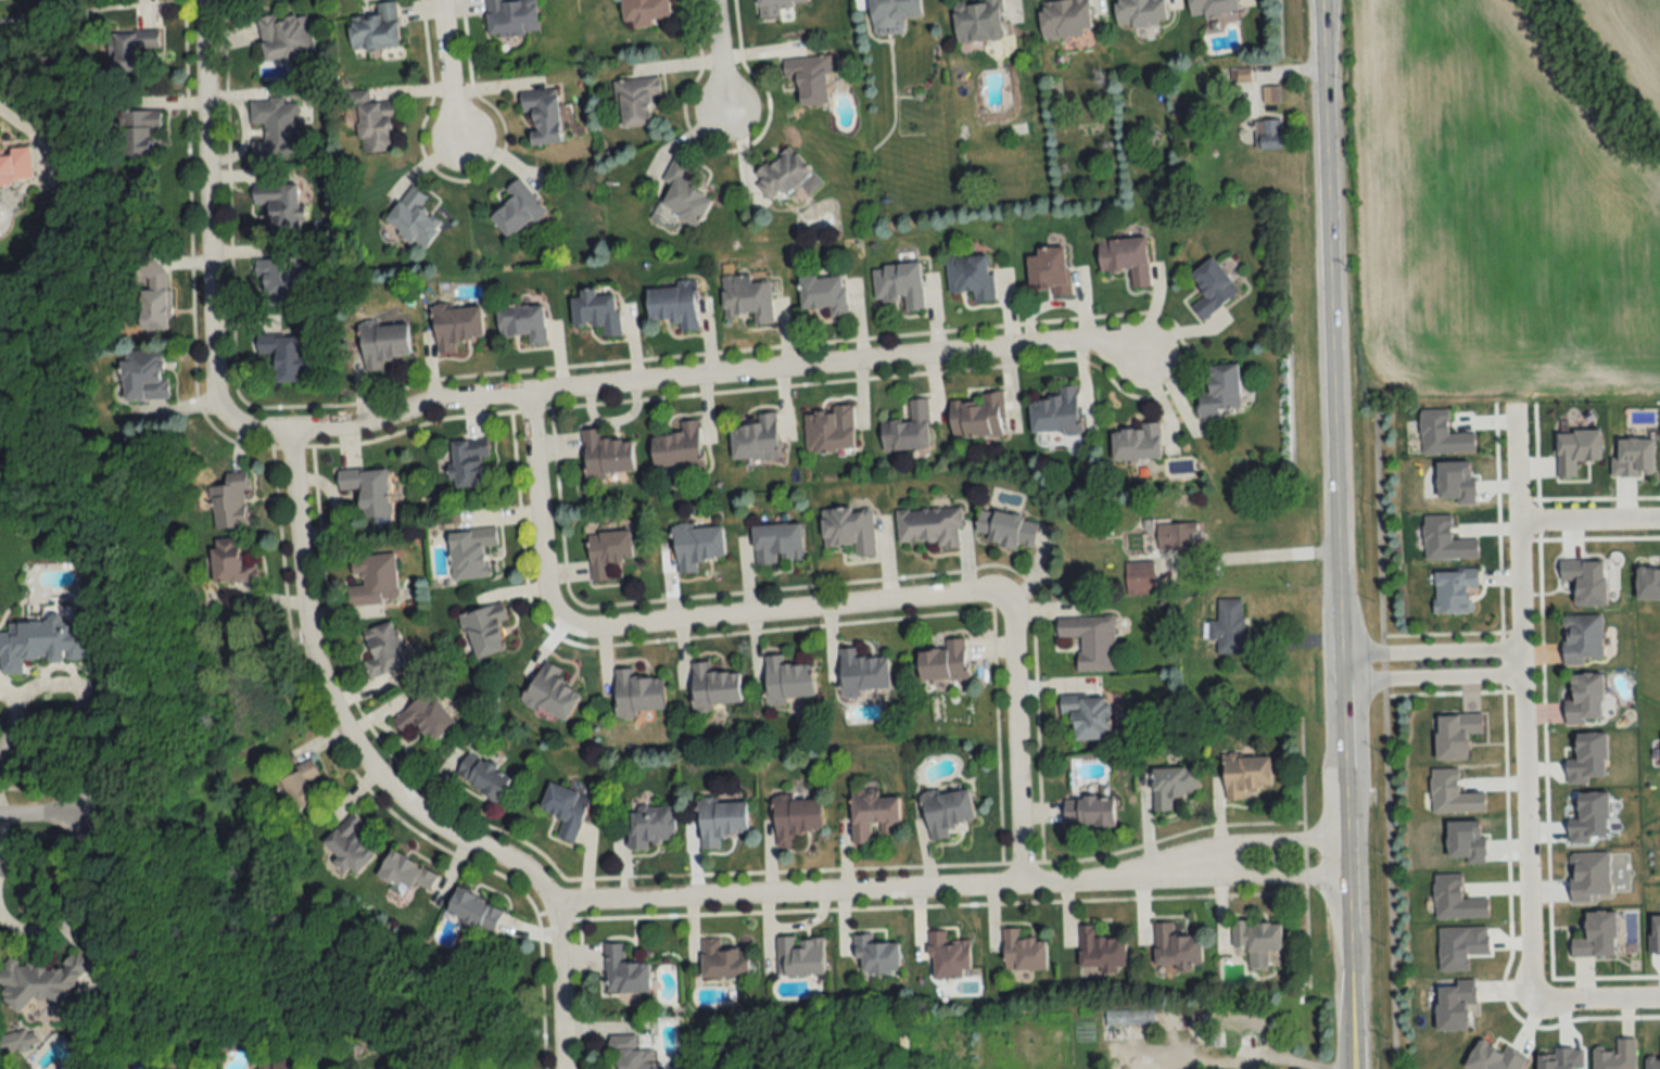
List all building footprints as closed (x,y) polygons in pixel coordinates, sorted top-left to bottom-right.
[(487,36),(537,34),(536,0),(485,0),(487,36)] [(668,0),(620,0),(622,21),(631,20),(632,28),(653,26),(652,20),(670,19),(668,0)] [(758,18),(782,16),(781,8),(807,6),(807,0),(757,0),(758,18)] [(919,0),(868,0),(870,29),(903,27),(902,19),(920,18),(919,0)] [(1001,0),(983,0),(983,3),(954,4),(955,42),(1003,40),(1001,0)] [(1089,0),(1059,0),(1039,1),(1042,37),(1092,34),(1089,0)] [(1118,27),(1166,23),(1164,0),(1115,0),(1118,27)] [(1238,13),(1237,0),(1189,0),(1190,15),(1238,13)] [(396,1),(375,3),(376,14),(348,17),(351,52),(399,48),(396,1)] [(265,63),(314,55),(306,11),(257,19),(265,63)] [(137,71),(136,49),(158,49),(158,30),(111,31),(112,71),(137,71)] [(799,105),(831,102),(826,55),(781,59),(783,79),(797,77),(799,105)] [(651,125),(650,96),(659,96),(658,77),(614,80),(617,127),(651,125)] [(1263,87),(1263,101),(1278,101),(1278,87),(1263,87)] [(561,142),(556,88),(519,92),(521,113),(530,112),(533,144),(561,142)] [(352,91),(356,152),(394,150),(391,101),(370,102),(370,90),(352,91)] [(299,158),(297,99),(248,100),(249,125),(263,125),(263,141),(250,142),(250,159),(299,158)] [(120,156),(150,156),(150,130),(160,130),(160,110),(120,110),(120,156)] [(1258,120),(1259,148),(1282,148),(1281,119),(1258,120)] [(32,179),(29,145),(0,147),(0,182),(32,179)] [(771,203),(812,173),(792,145),(750,174),(771,203)] [(697,227),(713,195),(684,181),(691,165),(673,157),(662,180),(670,184),(659,209),(697,227)] [(508,240),(545,210),(519,177),(502,190),(509,199),(489,215),(508,240)] [(299,232),(298,183),(252,184),(252,206),(268,205),(269,233),(299,232)] [(420,207),(427,197),(409,184),(384,221),(424,249),(442,223),(420,207)] [(1099,240),(1101,274),(1128,272),(1129,288),(1149,287),(1146,237),(1099,240)] [(1027,250),(1029,286),(1051,285),(1051,296),(1068,295),(1066,248),(1027,250)] [(946,257),(948,292),(972,292),(972,302),(990,301),(988,255),(946,257)] [(1189,273),(1205,294),(1191,304),(1202,319),(1239,291),(1213,256),(1189,273)] [(139,289),(139,329),(167,329),(166,257),(143,257),(144,289),(139,289)] [(299,258),(257,259),(258,306),(300,306),(299,258)] [(874,302),(902,300),(903,311),(923,310),(920,262),(872,265),(874,302)] [(770,282),(750,282),(749,275),(722,276),(723,317),(752,315),(753,325),(772,324),(770,282)] [(847,316),(846,275),(800,276),(801,308),(828,308),(828,316),(847,316)] [(695,281),(677,281),(678,287),(647,289),(648,322),(678,320),(678,331),(697,330),(695,281)] [(619,336),(616,293),(595,294),(595,289),(579,290),(579,298),(571,299),(573,328),(600,326),(601,338),(619,336)] [(482,338),(480,304),(434,306),(436,352),(460,352),(460,338),(482,338)] [(544,305),(496,307),(497,336),(527,335),(528,346),(545,346),(544,305)] [(409,356),(407,322),(361,324),(363,372),(383,371),(382,357),(409,356)] [(256,354),(273,354),(273,382),(298,382),(298,373),(311,373),(311,360),(297,360),(297,336),(256,336),(256,354)] [(121,400),(165,400),(166,350),(122,350),(121,400)] [(1238,364),(1208,365),(1208,393),(1196,393),(1197,414),(1239,413),(1238,364)] [(1032,433),(1064,431),(1064,436),(1081,434),(1077,385),(1058,387),(1059,398),(1030,400),(1032,433)] [(952,438),(1005,436),(1003,392),(981,393),(982,401),(950,403),(952,438)] [(928,399),(909,399),(909,420),(880,421),(882,451),(929,449),(928,399)] [(805,452),(854,451),(854,407),(805,408),(805,452)] [(730,426),(731,460),(779,459),(778,412),(758,413),(759,425),(730,426)] [(681,433),(651,436),(654,468),(702,463),(697,420),(680,422),(681,433)] [(1160,423),(1142,423),(1142,429),(1112,429),(1112,461),(1161,461),(1160,423)] [(584,475),(634,472),(632,439),(601,440),(601,429),(582,430),(584,475)] [(453,488),(482,487),(481,460),(487,460),(487,441),(451,442),(453,488)] [(360,517),(389,516),(388,468),(336,470),(337,490),(359,489),(360,517)] [(248,526),(244,472),(227,473),(228,484),(209,486),(212,529),(248,526)] [(821,509),(824,553),(875,550),(872,506),(821,509)] [(896,509),(897,545),(961,544),(960,508),(896,509)] [(1033,547),(1038,518),(980,508),(976,532),(988,534),(986,543),(1016,548),(1017,544),(1033,547)] [(755,563),(804,560),(802,522),(753,525),(755,563)] [(1157,549),(1198,549),(1198,522),(1157,522),(1157,549)] [(724,559),(722,524),(673,526),(676,574),(696,573),(696,560),(724,559)] [(489,577),(485,550),(497,549),(494,527),(447,533),(453,581),(489,577)] [(608,562),(632,560),(630,530),(587,533),(591,581),(609,580),(608,562)] [(256,581),(256,560),(240,561),(239,537),(213,538),(213,550),(208,550),(209,583),(256,581)] [(350,555),(352,582),(346,582),(347,605),(398,602),(395,553),(350,555)] [(1153,593),(1153,560),(1125,560),(1125,593),(1153,593)] [(1434,613),(1473,614),(1473,589),(1478,589),(1478,569),(1434,569),(1434,613)] [(1243,599),(1217,599),(1217,621),(1207,621),(1208,639),(1217,639),(1217,654),(1243,654),(1243,599)] [(459,615),(474,660),(506,649),(497,623),(507,620),(501,601),(459,615)] [(1563,664),(1602,664),(1602,614),(1563,615),(1563,664)] [(1116,671),(1115,616),(1057,617),(1057,637),(1079,637),(1080,671),(1116,671)] [(88,659),(86,617),(6,619),(7,632),(0,632),(0,675),(23,674),(22,660),(88,659)] [(362,661),(368,679),(407,666),(392,621),(363,631),(372,658),(362,661)] [(920,682),(968,679),(966,638),(944,639),(945,649),(919,650),(920,682)] [(841,648),(842,698),(861,697),(861,690),(890,689),(889,657),(858,658),(858,648),(841,648)] [(812,664),(783,665),(782,655),(764,656),(766,701),(814,699),(812,664)] [(581,692),(553,678),(559,667),(543,659),(522,701),(565,723),(581,692)] [(693,708),(741,706),(739,672),(710,674),(709,662),(691,663),(693,708)] [(663,677),(632,679),(632,669),(614,669),(616,715),(664,713),(663,677)] [(1564,701),(1564,725),(1583,725),(1583,719),(1603,719),(1602,674),(1571,674),(1571,700),(1564,701)] [(455,724),(429,690),(391,720),(405,738),(419,727),(432,743),(455,724)] [(1073,715),(1073,740),(1110,740),(1109,695),(1060,696),(1061,715),(1073,715)] [(511,775),(467,752),(453,779),(498,801),(511,775)] [(1270,755),(1225,755),(1225,802),(1245,802),(1245,790),(1270,790),(1270,755)] [(274,777),(289,814),(314,805),(305,781),(318,776),(313,762),(274,777)] [(1153,812),(1172,812),(1172,796),(1198,796),(1198,768),(1153,768),(1153,812)] [(588,795),(548,784),(541,811),(561,817),(555,838),(575,843),(588,795)] [(930,841),(949,838),(947,825),(975,821),(969,787),(923,794),(930,841)] [(899,796),(876,797),(876,790),(851,790),(852,844),(871,844),(871,824),(879,824),(879,834),(899,834),(899,796)] [(821,798),(774,799),(775,847),(795,847),(795,834),(822,833),(821,798)] [(1114,798),(1064,798),(1064,826),(1114,826),(1114,798)] [(699,802),(700,850),(720,849),(719,835),(747,835),(746,800),(699,802)] [(674,807),(628,807),(628,846),(674,846),(674,807)] [(321,849),(357,875),(374,851),(354,837),(364,824),(348,812),(321,849)] [(437,874),(390,850),(376,876),(407,892),(412,882),(428,890),(437,874)] [(1570,852),(1570,900),(1608,900),(1608,852),(1570,852)] [(444,911),(490,934),(502,909),(456,887),(444,911)] [(1586,911),(1586,938),(1572,938),(1572,956),(1616,957),(1616,912),(1586,911)] [(1281,920),(1231,922),(1232,947),(1247,946),(1248,969),(1269,968),(1268,951),(1282,951),(1281,920)] [(1155,922),(1155,966),(1201,966),(1201,936),(1174,936),(1174,922),(1155,922)] [(1080,925),(1080,970),(1126,969),(1126,938),(1109,938),(1109,924),(1080,925)] [(1046,938),(1022,939),(1022,928),(1003,928),(1004,969),(1047,969),(1046,938)] [(929,931),(929,978),(969,978),(969,940),(948,940),(948,931),(929,931)] [(854,934),(854,962),(860,962),(860,973),(899,973),(899,942),(873,942),(873,934),(854,934)] [(777,937),(777,975),(824,975),(824,937),(777,937)] [(701,939),(701,978),(748,977),(748,947),(721,948),(721,938),(701,939)] [(623,943),(604,944),(605,993),(650,992),(649,963),(623,964),(623,943)] [(62,968),(3,964),(0,995),(13,1003),(12,1010),(22,1011),(31,999),(47,1000),(63,1011),(71,1011),(73,988),(90,962),(73,951),(62,968)] [(1104,1025),(1155,1025),(1155,1009),(1104,1009),(1104,1025)] [(637,1049),(637,1034),(612,1034),(612,1068),(653,1068),(653,1049),(637,1049)] [(1593,1068),(1635,1068),(1635,1039),(1616,1039),(1616,1051),(1593,1051),(1593,1068)] [(288,1059),(271,1059),(270,1068),(288,1068),(288,1059)]
